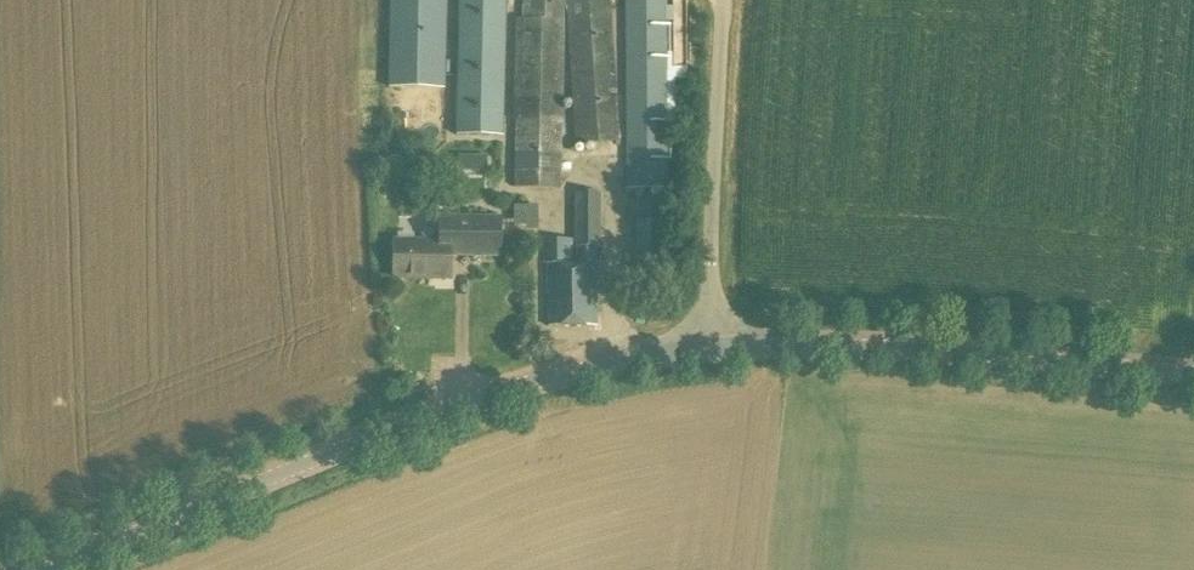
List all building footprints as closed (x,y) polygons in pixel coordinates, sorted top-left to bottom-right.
[(444,0),(390,0),(389,89),(442,90),(444,0)] [(456,136),(502,136),(505,0),(459,0),(456,136)] [(563,0),(523,0),(523,19),(516,19),(514,119),(521,119),(519,186),(559,187),(563,0)] [(617,140),(609,0),(567,0),(576,143),(617,140)] [(666,187),(664,0),(626,0),(628,188),(666,187)] [(487,156),(472,156),(472,172),(487,172),(487,156)] [(549,325),(596,325),(596,246),(599,246),(598,193),(574,194),(574,237),(549,238),(549,325)] [(450,242),(450,255),(498,256),(498,220),(439,219),(439,242),(450,242)] [(637,274),(671,274),(671,221),(637,221),(637,274)] [(450,242),(439,242),(393,241),(392,279),(449,280),(450,255),(450,242)]
